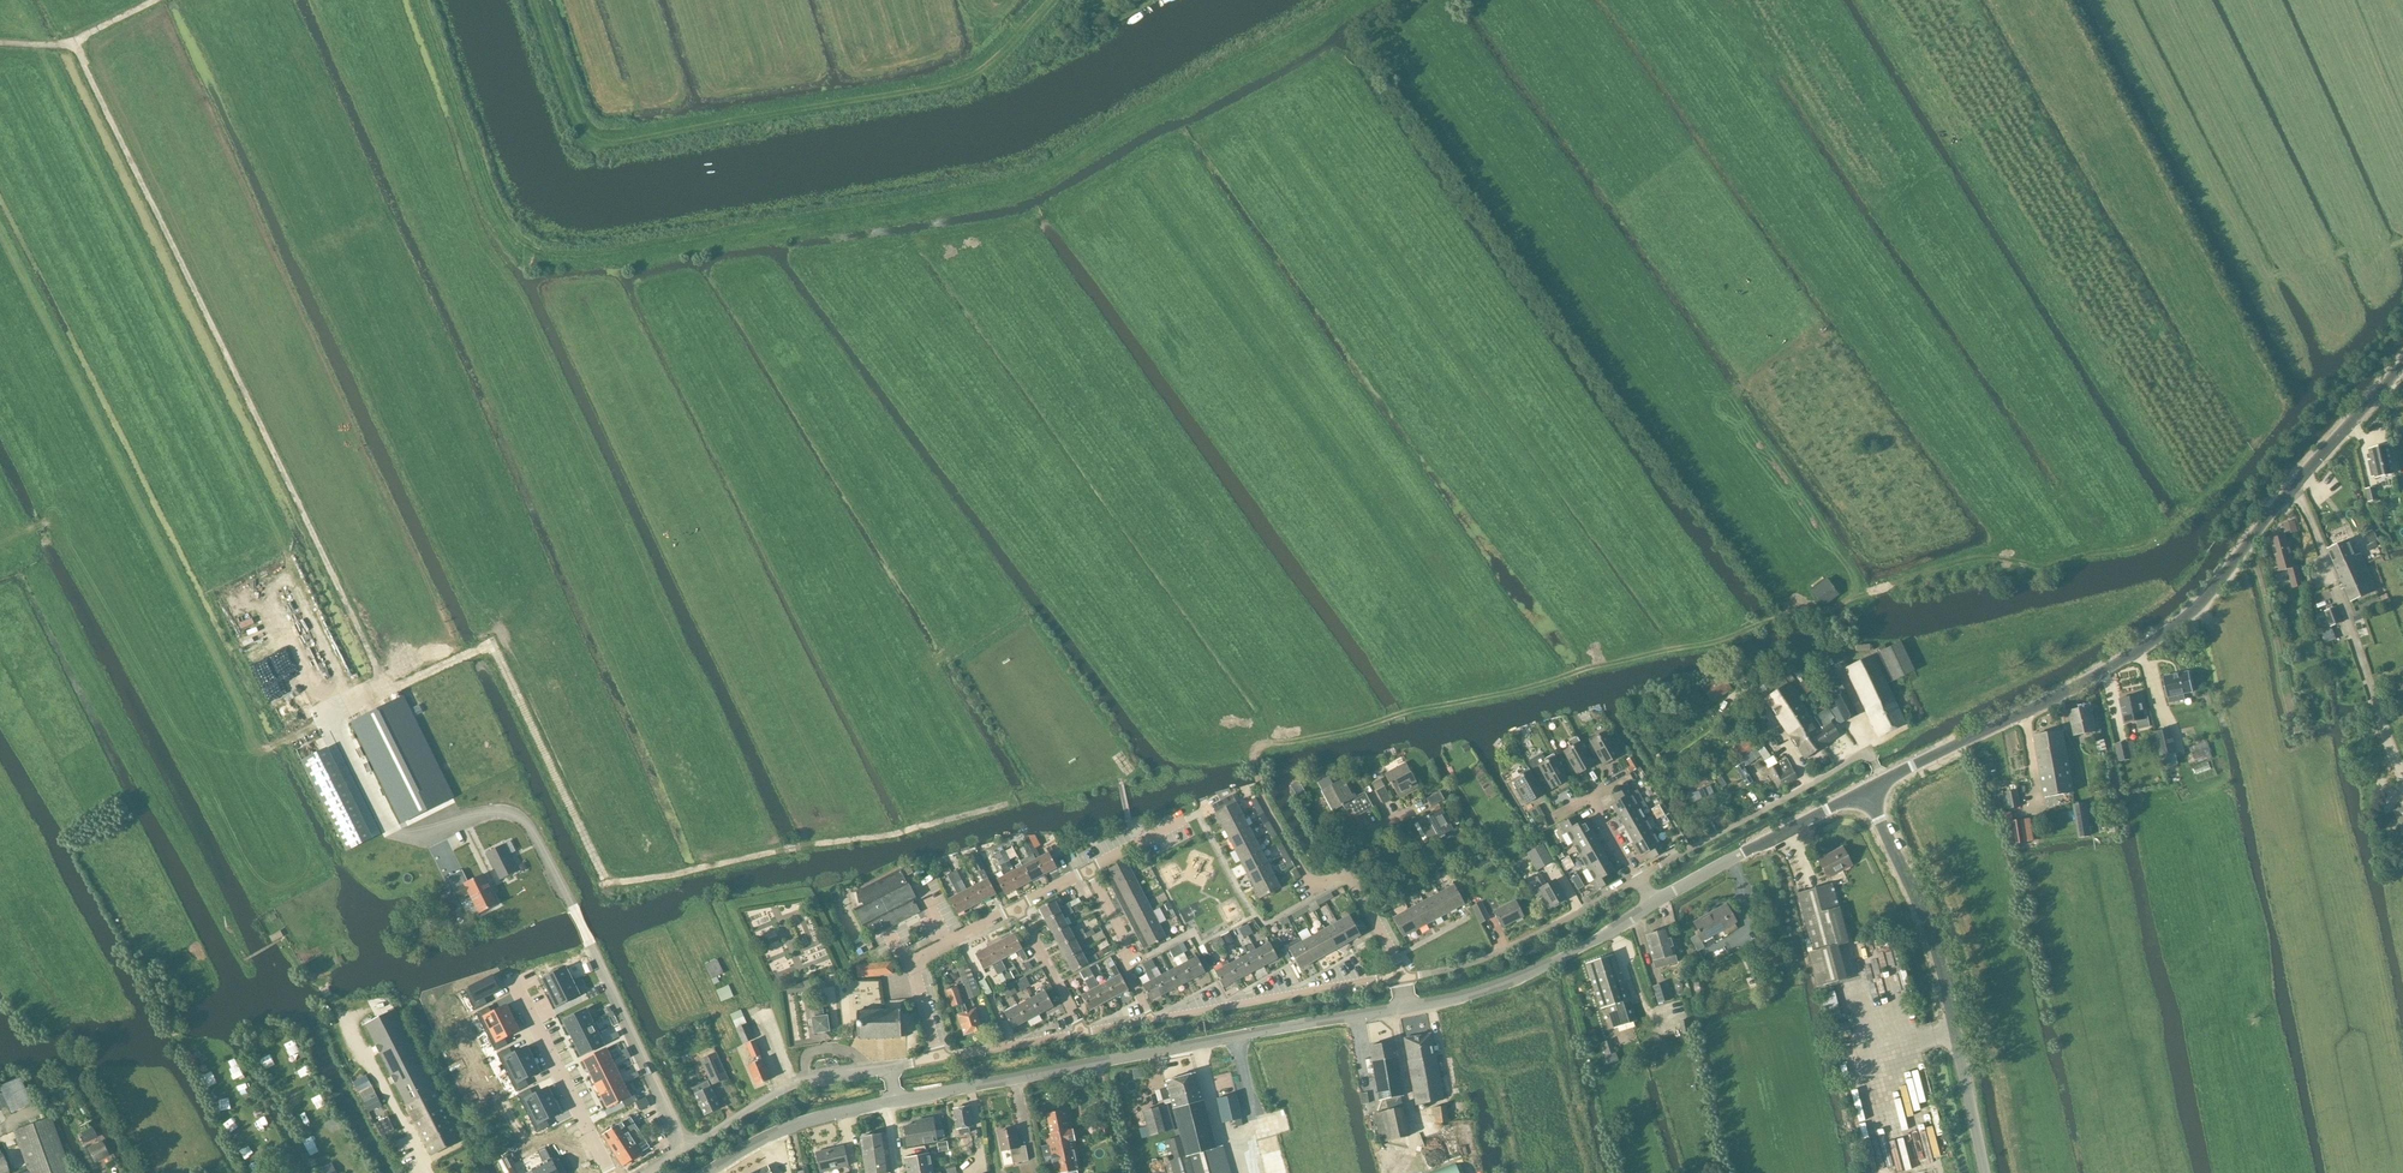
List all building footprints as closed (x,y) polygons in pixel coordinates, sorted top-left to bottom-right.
[(2393,456),(2391,448),(2389,448),(2388,445),(2370,449),(2372,459),(2369,460),(2373,477),(2376,476),(2376,478),(2395,473),(2391,456),(2393,456)] [(2366,490),(2369,501),(2377,500),(2375,488),(2366,490)] [(2402,534),(2395,535),(2397,547),(2402,546),(2402,542),(2402,534)] [(2271,539),(2280,571),(2288,569),(2293,588),(2303,585),(2298,566),(2294,567),(2286,535),(2271,539)] [(2364,567),(2366,566),(2361,554),(2355,556),(2349,540),(2328,549),(2336,566),(2346,562),(2348,567),(2353,565),(2354,568),(2363,565),(2364,567)] [(2377,590),(2366,566),(2364,567),(2363,565),(2354,568),(2353,565),(2348,567),(2346,562),(2336,566),(2351,601),(2377,590)] [(1823,607),(1839,595),(1827,578),(1810,591),(1823,607)] [(2342,621),(2337,608),(2325,611),(2330,625),(2342,621)] [(1886,684),(1913,671),(1900,642),(1845,669),(1865,710),(1878,737),(1906,724),(1886,684)] [(2189,671),(2163,676),(2168,698),(2169,703),(2185,700),(2184,694),(2193,692),(2189,671)] [(1732,689),(1721,673),(1700,687),(1711,703),(1732,689)] [(1839,724),(1857,714),(1836,673),(1823,679),(1837,707),(1831,710),(1839,724)] [(1780,674),(1763,685),(1770,695),(1765,698),(1779,718),(1801,703),(1788,684),(1788,683),(1787,684),(1784,679),(1780,674)] [(1745,694),(1736,702),(1741,708),(1751,701),(1745,694)] [(2145,710),(2142,695),(2119,699),(2125,725),(2137,722),(2138,730),(2151,727),(2147,710),(2145,710)] [(399,699),(350,723),(400,824),(450,799),(399,699)] [(1801,703),(1779,718),(1789,733),(1811,718),(1801,703)] [(2074,736),(2097,731),(2092,706),(2069,711),(2074,736)] [(1822,712),(1813,718),(1821,730),(1830,724),(1831,723),(1835,721),(1827,709),(1822,712)] [(1811,718),(1789,733),(1798,746),(1820,731),(1811,718)] [(1830,724),(1820,731),(1828,743),(1840,736),(1831,723),(1830,724)] [(2155,732),(2160,757),(2162,757),(2164,768),(2178,765),(2176,754),(2177,753),(2171,728),(2155,732)] [(2035,735),(2041,769),(2058,766),(2059,770),(2070,769),(2063,730),(2035,735)] [(1820,731),(1798,746),(1806,758),(1828,743),(1820,731)] [(1600,736),(1598,734),(1588,739),(1603,765),(1620,756),(1617,750),(1619,749),(1613,739),(1611,740),(1607,732),(1600,736)] [(1570,748),(1563,752),(1568,759),(1566,761),(1572,771),(1574,769),(1577,775),(1593,765),(1579,740),(1569,745),(1570,748)] [(1749,740),(1741,746),(1746,753),(1754,748),(1749,740)] [(2119,762),(2131,759),(2128,742),(2115,745),(2119,762)] [(301,760),(320,797),(344,785),(325,748),(301,760)] [(1755,749),(1741,759),(1746,766),(1760,756),(1755,749)] [(1767,751),(1761,755),(1764,760),(1770,755),(1767,751)] [(1530,760),(1529,764),(1540,783),(1544,781),(1547,785),(1549,784),(1552,789),(1568,779),(1554,754),(1545,759),(1543,755),(1539,755),(1530,760)] [(1638,768),(1632,757),(1627,760),(1632,767),(1628,769),(1630,773),(1638,768)] [(1792,768),(1786,758),(1767,769),(1778,788),(1797,778),(1792,768)] [(1399,798),(1419,787),(1406,762),(1384,774),(1390,784),(1391,784),(1399,798)] [(1742,764),(1735,768),(1746,786),(1752,782),(1742,764)] [(2041,769),(2046,797),(2074,792),(2070,769),(2059,770),(2058,766),(2041,769)] [(1524,798),(1527,803),(1543,794),(1529,768),(1519,774),(1520,776),(1513,780),(1518,788),(1516,789),(1521,799),(1524,798)] [(1345,777),(1332,785),(1328,777),(1317,783),(1321,790),(1332,811),(1343,806),(1345,810),(1350,807),(1356,817),(1373,808),(1364,792),(1356,797),(1345,777)] [(1710,778),(1692,791),(1697,798),(1715,786),(1710,778)] [(1298,781),(1290,785),(1298,798),(1299,798),(1306,793),(1298,781)] [(320,797),(347,851),(371,839),(344,785),(320,797)] [(1612,805),(1619,818),(1644,803),(1643,800),(1636,803),(1631,794),(1633,793),(1629,786),(1613,795),(1617,802),(1612,805)] [(1383,804),(1391,799),(1384,787),(1376,791),(1383,804)] [(2009,808),(2021,806),(2018,790),(2006,792),(2009,808)] [(1431,807),(1444,799),(1440,792),(1427,799),(1431,807)] [(1712,796),(1715,802),(1721,798),(1718,792),(1712,796)] [(1222,825),(1242,815),(1232,796),(1221,801),(1225,808),(1216,813),(1222,825)] [(1255,809),(1260,806),(1255,798),(1250,801),(1255,809)] [(1619,818),(1626,830),(1645,819),(1642,814),(1648,810),(1645,803),(1644,803),(1619,818)] [(2086,803),(2073,805),(2078,838),(2091,836),(2086,803)] [(1654,814),(1662,810),(1659,805),(1651,809),(1654,814)] [(1264,813),(1260,806),(1255,809),(1259,816),(1264,813)] [(2394,811),(2402,834),(2402,807),(2394,811)] [(1429,842),(1453,829),(1442,810),(1429,817),(1428,816),(1417,822),(1429,842)] [(1664,815),(1662,810),(1654,814),(1657,819),(1664,815)] [(1229,838),(1249,827),(1242,815),(1222,825),(1229,838)] [(1573,844),(1592,833),(1585,820),(1580,823),(1576,816),(1560,825),(1564,833),(1566,832),(1573,844)] [(2021,816),(2008,819),(2012,839),(2025,837),(2021,816)] [(1633,843),(1652,832),(1645,819),(1626,830),(1633,843)] [(1268,832),(1273,830),(1268,822),(1264,824),(1268,832)] [(1235,850),(1255,839),(1249,827),(1229,838),(1235,850)] [(1277,837),(1273,830),(1268,832),(1273,840),(1277,837)] [(1659,844),(1652,832),(1633,843),(1641,855),(1645,853),(1649,860),(1665,850),(1661,843),(1659,844)] [(1573,844),(1580,856),(1599,846),(1592,833),(1573,844)] [(1261,851),(1255,839),(1235,850),(1241,862),(1261,851)] [(504,844),(487,853),(500,880),(517,872),(504,844)] [(1537,870),(1551,862),(1542,845),(1528,853),(1537,870)] [(1282,856),(1287,854),(1282,846),(1278,848),(1282,856)] [(1587,869),(1606,858),(1599,846),(1580,856),(1587,869)] [(1827,878),(1851,865),(1842,847),(1818,860),(1827,878)] [(1031,850),(1044,875),(1057,868),(1049,853),(1040,857),(1035,848),(1031,850)] [(1432,848),(1419,855),(1423,862),(1436,855),(1438,854),(1437,851),(1434,852),(1432,848)] [(1031,882),(1044,875),(1031,850),(1026,852),(1031,862),(1023,866),(1031,882)] [(1005,851),(1000,854),(1005,863),(1010,861),(1005,851)] [(1267,864),(1261,851),(1241,862),(1247,874),(1267,864)] [(983,870),(985,869),(977,854),(970,858),(977,873),(978,872),(983,870)] [(1000,854),(996,856),(1000,865),(1005,863),(1000,854)] [(1291,861),(1287,854),(1282,856),(1286,864),(1291,861)] [(1561,861),(1564,866),(1571,861),(1569,856),(1561,861)] [(1614,871),(1606,858),(1587,869),(1594,881),(1592,882),(1597,890),(1613,880),(1609,874),(1614,871)] [(1111,885),(1133,873),(1126,860),(1104,872),(1111,885)] [(1031,882),(1023,866),(1015,871),(1010,861),(1005,863),(1018,888),(1031,882)] [(1571,861),(1564,866),(1567,871),(1574,867),(1571,861)] [(1005,895),(1018,888),(1005,863),(1000,865),(1006,875),(997,880),(1005,895)] [(1274,876),(1267,864),(1247,874),(1254,886),(1274,876)] [(854,909),(860,921),(864,929),(867,928),(872,937),(918,913),(914,905),(915,905),(914,903),(918,901),(908,882),(907,883),(900,869),(856,892),(862,904),(854,909)] [(978,872),(983,882),(975,886),(983,901),(996,894),(983,870),(978,872)] [(1296,880),(1300,877),(1296,870),(1292,872),(1296,880)] [(957,871),(952,873),(957,883),(962,880),(957,871)] [(952,872),(947,875),(953,885),(957,883),(952,873),(952,872)] [(1139,886),(1133,873),(1111,885),(1117,897),(1139,886)] [(468,882),(464,883),(470,894),(479,914),(498,904),(483,874),(468,882)] [(1534,879),(1538,885),(1532,889),(1537,899),(1544,895),(1550,907),(1565,898),(1555,880),(1546,885),(1540,875),(1534,879)] [(1577,875),(1571,878),(1574,884),(1580,880),(1577,875)] [(1280,888),(1274,876),(1254,886),(1260,899),(1280,888)] [(967,890),(962,880),(957,883),(970,908),(983,901),(975,886),(967,890)] [(957,883),(953,885),(958,895),(949,900),(957,915),(970,908),(957,883)] [(1797,894),(1805,921),(1813,951),(1807,952),(1817,987),(1846,979),(1837,945),(1847,942),(1838,907),(1831,883),(1830,883),(1830,884),(1797,894)] [(1454,884),(1438,893),(1449,912),(1465,904),(1454,884)] [(1146,899),(1139,886),(1117,897),(1124,910),(1146,899)] [(1467,900),(1460,886),(1456,888),(1464,902),(1467,900)] [(1331,893),(1323,897),(1326,902),(1334,898),(1331,893)] [(1434,920),(1449,912),(1438,893),(1423,901),(1434,920)] [(1318,906),(1326,902),(1323,897),(1311,904),(1315,911),(1319,908),(1318,906)] [(1153,912),(1146,899),(1124,910),(1131,923),(1153,912)] [(1039,908),(1046,922),(1071,909),(1068,903),(1059,909),(1054,900),(1039,908)] [(1418,929),(1434,920),(1423,901),(1408,909),(1418,929)] [(1494,912),(1498,921),(1502,928),(1523,917),(1515,901),(1494,912)] [(1169,903),(1164,905),(1167,911),(1172,908),(1169,903)] [(1472,907),(1479,921),(1488,917),(1481,903),(1472,907)] [(1315,911),(1311,904),(1299,911),(1302,915),(1309,911),(1311,913),(1315,911)] [(1708,914),(1695,921),(1693,922),(1698,930),(1694,932),(1696,935),(1697,935),(1690,939),(1697,951),(1704,948),(1715,941),(1712,936),(1736,923),(1727,907),(1709,917),(1708,914)] [(1071,909),(1046,922),(1053,934),(1068,926),(1064,919),(1074,914),(1071,909)] [(1418,929),(1408,909),(1392,918),(1403,937),(1418,929)] [(1302,915),(1299,911),(1292,915),(1294,919),(1302,915)] [(1159,925),(1153,912),(1131,923),(1137,936),(1159,925)] [(1337,922),(1348,942),(1360,936),(1347,912),(1342,915),(1344,919),(1337,922)] [(1287,917),(1281,921),(1280,921),(1282,926),(1290,922),(1287,917)] [(1348,942),(1337,922),(1335,919),(1330,922),(1332,925),(1325,929),(1336,949),(1348,942)] [(452,921),(445,923),(448,934),(455,931),(452,921)] [(1873,924),(1864,928),(1866,933),(1875,930),(1873,924)] [(1166,938),(1159,925),(1137,936),(1144,949),(1157,943),(1158,946),(1165,942),(1163,939),(1166,938)] [(1248,925),(1244,927),(1248,936),(1253,933),(1248,925)] [(1085,934),(1082,929),(1072,934),(1068,926),(1053,934),(1060,947),(1085,934)] [(1336,949),(1325,929),(1323,926),(1318,929),(1319,932),(1313,936),(1324,956),(1336,949)] [(1248,936),(1244,927),(1239,929),(1244,938),(1248,936)] [(1239,934),(1236,928),(1229,932),(1233,938),(1239,934)] [(1667,929),(1646,935),(1653,960),(1662,958),(1664,964),(1676,960),(1667,929)] [(1091,930),(1085,934),(1087,938),(1095,934),(1092,930),(1091,930)] [(1229,933),(1224,936),(1228,944),(1234,942),(1229,933)] [(1287,944),(1281,933),(1274,936),(1281,947),(1287,944)] [(1014,934),(1001,941),(1009,956),(1018,951),(1023,961),(1027,959),(1014,934)] [(1066,960),(1081,952),(1077,943),(1087,938),(1085,934),(1060,947),(1066,960)] [(1312,962),(1324,956),(1313,936),(1301,942),(1312,962)] [(1221,938),(1217,941),(1221,949),(1226,947),(1221,938)] [(1312,962),(1301,942),(1300,939),(1294,942),(1296,945),(1289,949),(1300,969),(1312,962)] [(1001,960),(1009,956),(1001,941),(989,948),(1007,982),(1011,980),(1001,960)] [(1221,949),(1217,941),(1213,943),(1217,952),(1221,949)] [(1270,943),(1256,950),(1263,965),(1277,957),(1270,943)] [(1109,945),(1101,949),(1102,951),(1104,956),(1113,951),(1111,948),(1110,945),(1109,945)] [(1174,947),(1191,980),(1205,972),(1197,957),(1189,961),(1184,953),(1183,953),(1178,945),(1174,947)] [(1178,987),(1191,980),(1174,947),(1170,950),(1174,958),(1173,959),(1178,967),(1170,971),(1178,987)] [(1007,982),(989,948),(975,955),(983,970),(992,965),(1002,984),(1007,982)] [(1243,957),(1250,972),(1263,965),(1256,950),(1243,957)] [(1081,952),(1066,960),(1073,973),(1098,959),(1096,955),(1086,960),(1081,952)] [(1204,956),(1203,956),(1209,967),(1215,964),(1209,953),(1204,956)] [(1614,1027),(1636,1020),(1621,974),(1619,975),(1613,956),(1586,964),(1601,1009),(1607,1007),(1614,1027)] [(1237,979),(1250,972),(1243,957),(1229,964),(1237,979)] [(711,979),(724,973),(717,959),(705,965),(711,979)] [(1178,987),(1170,971),(1161,976),(1157,967),(1156,968),(1152,959),(1147,962),(1164,994),(1178,987)] [(868,965),(869,977),(893,974),(891,962),(868,965)] [(1151,1001),(1164,994),(1147,962),(1143,964),(1147,973),(1151,981),(1142,986),(1151,1001)] [(594,971),(591,963),(583,966),(587,975),(594,971)] [(1237,979),(1229,964),(1215,972),(1223,986),(1237,979)] [(858,978),(869,977),(868,965),(857,966),(858,978)] [(1107,982),(1115,997),(1128,990),(1115,965),(1111,968),(1116,977),(1107,982)] [(972,997),(981,994),(976,981),(974,981),(971,970),(969,970),(968,966),(962,969),(963,973),(961,973),(964,985),(967,984),(972,997)] [(554,977),(549,980),(554,989),(574,979),(569,970),(562,974),(560,972),(553,974),(554,977)] [(1115,997),(1107,982),(1099,986),(1090,970),(1086,973),(1103,1004),(1115,997)] [(1090,1011),(1103,1004),(1086,973),(1081,975),(1090,991),(1082,996),(1090,1011)] [(494,977),(467,992),(477,1009),(489,1002),(487,996),(500,989),(494,977)] [(1025,977),(1021,979),(1026,988),(1030,986),(1025,977)] [(1761,977),(1755,980),(1758,987),(1764,984),(1761,977)] [(1026,988),(1021,979),(1017,981),(1021,990),(1026,988)] [(575,981),(555,992),(560,1003),(580,992),(575,981)] [(1697,982),(1693,986),(1694,992),(1699,993),(1700,993),(1704,989),(1703,984),(1697,982)] [(1653,987),(1658,1003),(1670,999),(1664,983),(1653,987)] [(1012,984),(1008,986),(1012,995),(1017,993),(1012,984)] [(729,985),(716,990),(721,1001),(734,996),(729,985)] [(1012,995),(1008,986),(1003,989),(1008,998),(1012,995)] [(980,1030),(982,1029),(976,1009),(967,1012),(964,1003),(958,987),(946,991),(952,1007),(961,1004),(964,1013),(958,1015),(964,1035),(974,1032),(976,1034),(980,1033),(980,1030)] [(591,990),(577,997),(580,1003),(595,995),(591,990)] [(1045,991),(1032,998),(1040,1014),(1054,1007),(1045,991)] [(1575,1008),(1581,1006),(1578,996),(1572,998),(1575,1008)] [(1026,1021),(1040,1014),(1032,998),(1018,1006),(1026,1021)] [(1026,1021),(1018,1006),(1004,1013),(1013,1029),(1026,1021)] [(814,1034),(830,1031),(828,1015),(824,1016),(823,1007),(814,1009),(816,1017),(812,1018),(814,1034)] [(493,1008),(479,1014),(483,1020),(489,1018),(492,1027),(510,1019),(505,1009),(496,1014),(493,1008)] [(435,1090),(395,1009),(365,1024),(407,1105),(435,1090)] [(588,1010),(573,1018),(577,1026),(593,1019),(588,1010)] [(858,1039),(906,1037),(906,1027),(900,1028),(900,1010),(882,1010),(857,1011),(858,1029),(858,1039)] [(1689,1020),(1679,1022),(1681,1034),(1692,1032),(1689,1020)] [(511,1021),(492,1030),(498,1040),(493,1042),(496,1050),(509,1043),(506,1036),(515,1030),(511,1021)] [(594,1022),(578,1031),(580,1040),(599,1030),(594,1022)] [(747,1023),(736,1027),(737,1029),(743,1044),(754,1039),(747,1024),(747,1023)] [(621,1038),(619,1033),(611,1036),(614,1041),(621,1038)] [(602,1034),(582,1043),(587,1052),(607,1044),(602,1034)] [(1416,1105),(1444,1100),(1436,1056),(1435,1056),(1430,1034),(1404,1039),(1408,1061),(1416,1105)] [(1611,1040),(1600,1043),(1605,1056),(1616,1052),(1611,1040)] [(757,1085),(770,1079),(760,1055),(761,1054),(755,1041),(747,1045),(752,1058),(754,1057),(757,1063),(749,1066),(757,1085)] [(1393,1042),(1368,1047),(1378,1101),(1385,1099),(1388,1111),(1403,1108),(1401,1096),(1403,1096),(1393,1042)] [(511,1048),(500,1054),(503,1060),(508,1058),(513,1067),(531,1059),(525,1048),(514,1054),(511,1048)] [(610,1049),(589,1058),(594,1067),(613,1059),(610,1049)] [(719,1082),(728,1078),(716,1053),(701,1060),(708,1075),(715,1072),(719,1082)] [(466,1066),(462,1060),(449,1066),(453,1073),(466,1066)] [(517,1082),(512,1084),(515,1090),(528,1082),(526,1077),(537,1071),(536,1069),(532,1061),(513,1071),(517,1082)] [(616,1061),(596,1070),(602,1078),(620,1070),(616,1061)] [(621,1073),(603,1083),(607,1090),(626,1080),(621,1073)] [(1168,1089),(1160,1091),(1163,1102),(1171,1099),(1200,1091),(1196,1075),(1196,1074),(1195,1074),(1166,1082),(1168,1089)] [(708,1081),(693,1088),(693,1089),(705,1115),(721,1108),(709,1082),(708,1081)] [(627,1084),(609,1093),(614,1103),(625,1098),(629,1103),(641,1097),(637,1091),(632,1094),(627,1084)] [(531,1088),(518,1095),(521,1101),(526,1098),(532,1110),(552,1099),(547,1089),(535,1095),(531,1088)] [(407,1105),(432,1155),(461,1140),(435,1090),(407,1105)] [(375,1091),(361,1098),(368,1112),(382,1105),(375,1091)] [(478,1100),(474,1091),(462,1097),(466,1106),(478,1100)] [(1182,1137),(1165,1142),(1171,1161),(1187,1156),(1216,1148),(1200,1091),(1171,1099),(1182,1137)] [(1362,1104),(1369,1103),(1367,1093),(1360,1094),(1362,1104)] [(1222,1123),(1241,1119),(1236,1095),(1217,1099),(1222,1123)] [(650,1107),(646,1098),(640,1102),(644,1110),(650,1107)] [(554,1101),(533,1112),(538,1122),(533,1126),(537,1133),(549,1126),(546,1120),(560,1113),(554,1101)] [(969,1107),(967,1107),(966,1105),(961,1106),(960,1108),(954,1109),(957,1129),(959,1128),(960,1134),(970,1133),(969,1127),(973,1126),(969,1107)] [(1436,1123),(1449,1122),(1446,1106),(1434,1108),(1436,1123)] [(1167,1131),(1160,1108),(1144,1112),(1150,1136),(1167,1131)] [(1388,1111),(1375,1114),(1380,1142),(1409,1136),(1403,1108),(1388,1111)] [(1047,1135),(1049,1146),(1061,1143),(1075,1141),(1069,1110),(1047,1114),(1051,1134),(1047,1135)] [(377,1122),(384,1136),(395,1130),(388,1117),(377,1122)] [(603,1135),(614,1152),(626,1145),(623,1140),(630,1136),(634,1142),(641,1138),(642,1137),(637,1128),(638,1128),(631,1118),(603,1135)] [(907,1147),(937,1142),(933,1118),(920,1120),(921,1124),(904,1127),(907,1147)] [(663,1128),(657,1119),(651,1123),(656,1132),(663,1128)] [(1099,1122),(1101,1135),(1109,1133),(1107,1120),(1099,1122)] [(1013,1164),(1029,1161),(1026,1146),(1019,1147),(1015,1130),(998,1133),(1002,1151),(1011,1150),(1013,1164)] [(890,1172),(884,1134),(861,1137),(866,1172),(884,1172),(890,1172)] [(648,1148),(641,1138),(634,1142),(630,1136),(623,1140),(626,1145),(614,1152),(623,1167),(642,1155),(641,1152),(648,1148)] [(516,1146),(511,1137),(495,1145),(500,1154),(516,1146)] [(101,1141),(88,1148),(94,1162),(108,1155),(101,1141)] [(947,1141),(937,1143),(938,1150),(948,1148),(947,1141)] [(1068,1172),(1078,1172),(1077,1171),(1080,1170),(1075,1141),(1061,1143),(1064,1162),(1069,1161),(1071,1172),(1067,1172),(1068,1172)] [(1041,1147),(1044,1158),(1051,1156),(1054,1172),(1068,1172),(1067,1172),(1071,1172),(1069,1161),(1064,1162),(1061,1143),(1049,1146),(1041,1147)] [(821,1172),(848,1166),(844,1146),(816,1153),(821,1172)] [(1170,1161),(1174,1172),(1223,1172),(1216,1148),(1187,1156),(1171,1161),(1170,1161)] [(546,1150),(538,1154),(544,1166),(532,1172),(558,1172),(546,1150)] [(932,1169),(929,1154),(905,1158),(908,1172),(909,1172),(932,1169)] [(504,1163),(509,1172),(517,1172),(512,1159),(504,1163)] [(1428,1172),(1462,1172),(1459,1161),(1428,1172)] [(332,1163),(317,1171),(318,1172),(337,1172),(332,1163)]
